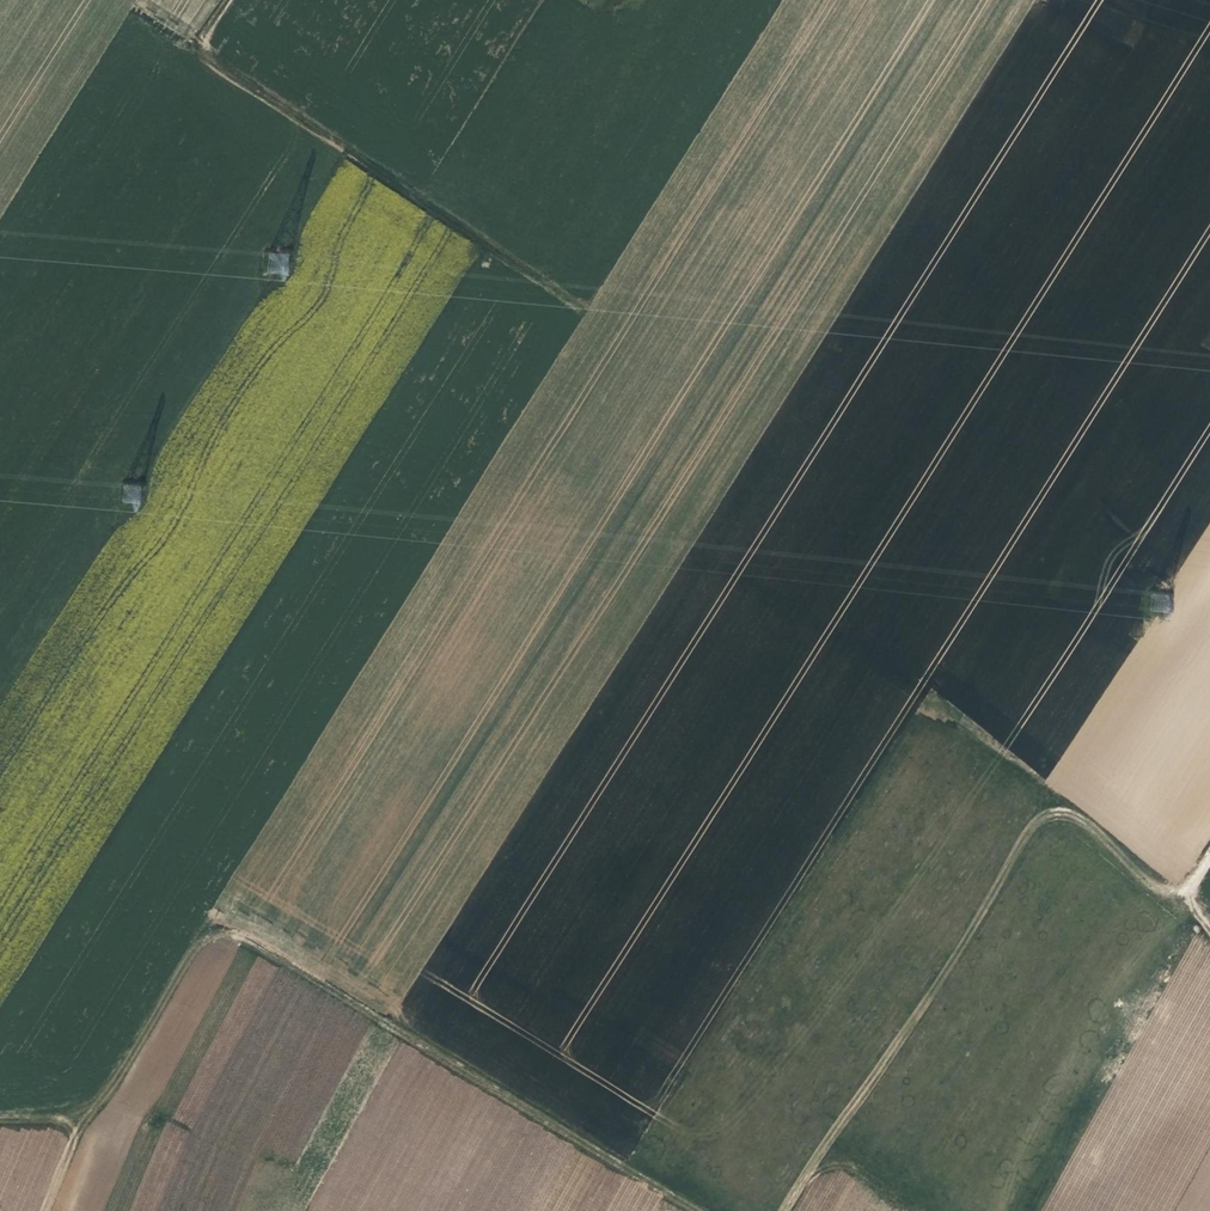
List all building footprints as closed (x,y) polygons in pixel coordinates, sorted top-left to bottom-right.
[(138,502),(139,486),(124,485),(123,502),(138,502)]
